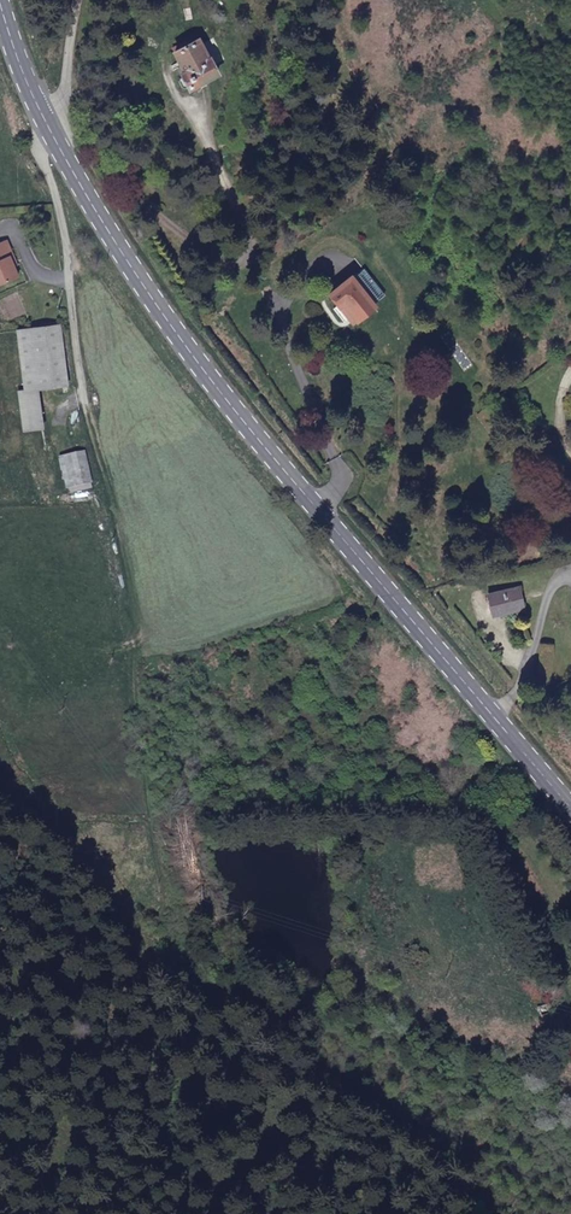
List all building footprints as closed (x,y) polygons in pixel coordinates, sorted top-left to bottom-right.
[(205,61),(196,41),(172,54),(183,74),(180,76),(181,80),(177,83),(182,89),(186,88),(187,90),(215,74),(208,61),(205,61)] [(14,269),(7,253),(11,251),(7,239),(0,242),(0,284),(17,278),(14,269)] [(7,253),(14,269),(18,267),(11,251),(7,253)] [(372,307),(350,277),(327,295),(350,324),(372,307)] [(21,392),(33,390),(63,387),(57,327),(14,331),(21,392)] [(37,430),(33,390),(21,392),(15,393),(19,431),(37,430)] [(88,485),(81,454),(58,460),(65,490),(88,485)] [(523,605),(518,587),(498,592),(498,594),(489,597),(492,613),(523,605)]
